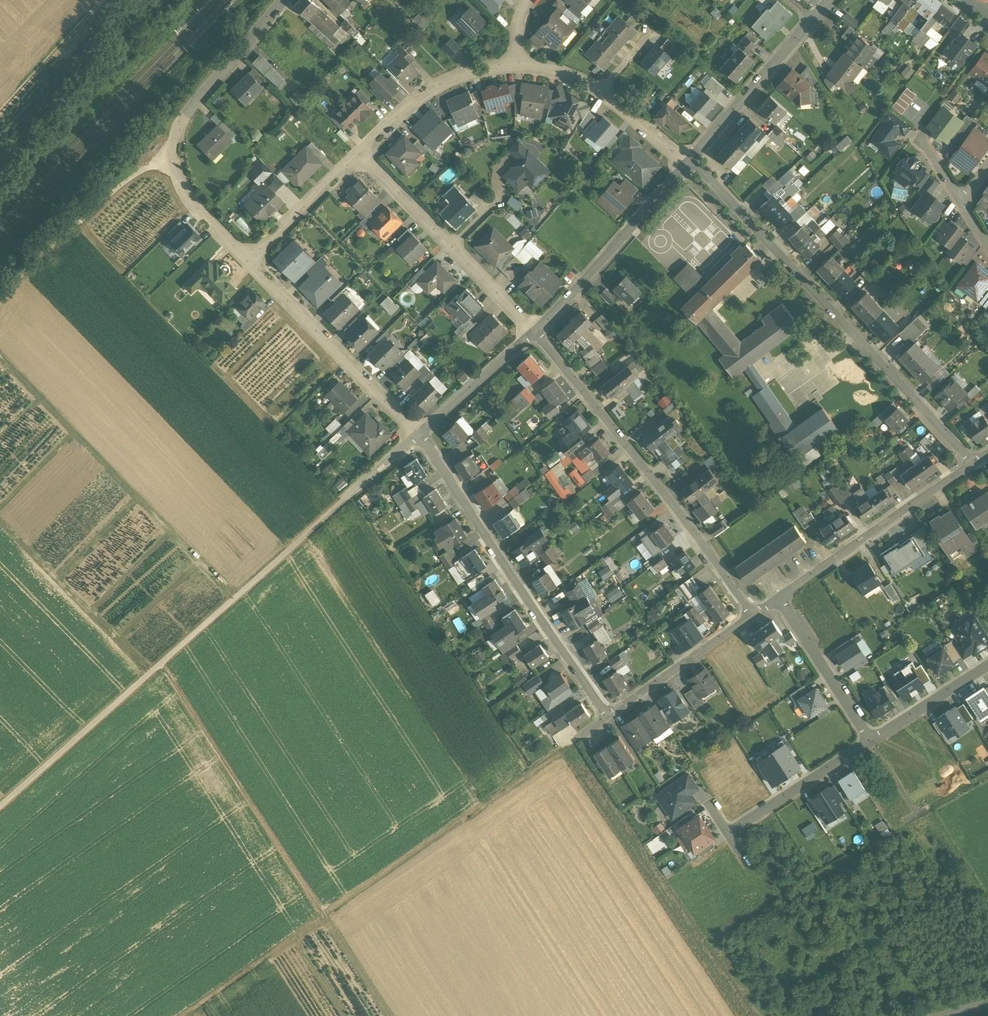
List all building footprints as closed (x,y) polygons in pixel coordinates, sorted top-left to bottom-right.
[(310,0),(300,0),(293,7),(308,20),(319,8),(310,0)] [(347,0),(325,0),(340,15),(351,4),(347,0)] [(494,12),(498,8),(496,6),(502,0),(482,0),(494,12)] [(566,8),(557,0),(553,5),(558,9),(563,12),(566,8)] [(587,4),(583,0),(567,0),(572,5),(580,12),(587,4)] [(775,0),(758,0),(768,8),(770,10),(777,2),(775,0)] [(914,3),(926,12),(931,16),(941,3),(937,0),(916,0),(914,3)] [(777,2),(770,10),(768,8),(752,26),(767,40),(781,24),(783,26),(792,15),(777,1),(777,2)] [(906,3),(903,7),(902,6),(897,13),(903,17),(911,7),(906,3)] [(955,14),(941,3),(931,16),(936,20),(945,27),(955,14)] [(580,12),(572,5),(568,10),(579,19),(583,14),(580,12)] [(428,7),(413,21),(421,30),(436,17),(428,7)] [(340,28),(319,8),(308,20),(312,24),(334,45),(335,45),(339,41),(333,36),(340,28)] [(485,22),(470,8),(456,22),(470,37),(475,32),(474,32),(478,28),(478,29),(485,22)] [(563,12),(558,9),(547,21),(566,37),(572,29),(576,24),(563,12)] [(926,12),(920,20),(925,24),(926,23),(931,16),(926,12)] [(859,24),(847,15),(842,21),(850,26),(855,30),(859,24)] [(936,20),(931,16),(926,23),(931,27),(936,20)] [(619,17),(586,54),(604,70),(610,63),(608,61),(612,56),(613,57),(625,43),(624,42),(628,37),(630,39),(636,32),(619,17)] [(969,25),(959,17),(949,31),(956,37),(959,33),(961,35),(969,25)] [(920,20),(908,35),(914,39),(921,30),(925,24),(920,20)] [(358,32),(347,21),(342,25),(357,42),(361,38),(357,33),(358,32)] [(566,37),(547,21),(537,33),(555,48),(556,48),(566,37)] [(925,24),(921,30),(926,33),(931,27),(926,23),(925,24)] [(334,45),(312,24),(309,28),(324,43),(325,42),(331,48),(334,45)] [(342,26),(340,28),(333,36),(339,41),(341,43),(349,34),(342,26)] [(850,26),(841,37),(849,43),(855,35),(858,37),(860,34),(855,30),(850,26)] [(572,29),(566,37),(570,41),(577,33),(572,29)] [(926,33),(921,30),(914,39),(913,40),(921,47),(929,36),(926,33)] [(749,32),(737,47),(739,49),(740,48),(746,54),(758,40),(749,32)] [(961,35),(959,33),(956,37),(945,51),(956,59),(957,57),(964,62),(975,46),(961,35)] [(858,37),(855,35),(849,43),(846,47),(848,49),(845,54),(862,67),(867,71),(876,59),(871,56),(875,50),(858,37)] [(566,37),(556,48),(564,47),(570,41),(566,37)] [(366,42),(361,38),(357,42),(362,46),(366,42)] [(460,47),(451,39),(442,48),(451,56),(460,47)] [(668,39),(660,49),(670,58),(673,60),(681,51),(668,39)] [(642,62),(656,74),(670,58),(660,49),(657,46),(642,62)] [(415,60),(402,47),(397,51),(401,56),(401,55),(411,64),(415,60)] [(739,49),(721,69),(737,83),(742,77),(740,76),(754,60),(746,54),(740,48),(739,49)] [(362,62),(352,52),(343,60),(354,70),(362,62)] [(984,53),(969,73),(987,87),(987,56),(984,53)] [(845,54),(828,76),(828,77),(835,82),(850,93),(856,85),(852,81),(862,67),(845,54)] [(411,64),(401,55),(401,56),(390,66),(407,83),(418,72),(411,64)] [(271,67),(260,56),(252,63),(264,74),(278,87),(284,80),(277,74),(270,67),(271,67)] [(862,67),(852,81),(856,85),(867,71),(862,67)] [(263,78),(253,68),(247,74),(248,75),(254,81),(257,84),(263,78)] [(809,69),(803,76),(809,81),(807,83),(811,87),(817,81),(809,69)] [(798,76),(792,70),(778,87),(798,105),(817,103),(816,92),(811,87),(807,83),(809,81),(803,76),(801,78),(799,77),(799,76),(798,76)] [(387,80),(380,74),(371,83),(374,86),(386,98),(388,100),(397,91),(395,89),(387,80)] [(257,84),(254,81),(248,75),(241,82),(240,81),(232,89),(243,101),(249,95),(252,98),(262,88),(257,84)] [(391,76),(387,80),(395,89),(399,85),(391,76)] [(835,82),(828,77),(824,82),(829,89),(835,82)] [(501,85),(495,87),(494,86),(488,87),(489,90),(483,92),(488,109),(495,107),(496,112),(505,109),(503,102),(508,101),(508,100),(511,99),(508,86),(507,84),(502,86),(501,85)] [(548,88),(522,84),(521,93),(524,93),(521,115),(540,118),(543,102),(544,98),(546,98),(548,89),(548,88)] [(386,98),(374,86),(370,90),(382,102),(386,98)] [(584,104),(565,93),(565,92),(556,87),(555,91),(552,99),(557,101),(560,101),(560,103),(553,116),(570,125),(574,117),(578,116),(584,104)] [(360,89),(330,119),(332,120),(337,116),(345,125),(350,129),(360,119),(362,121),(373,111),(366,104),(357,95),(362,91),(360,89)] [(555,91),(548,89),(546,98),(544,98),(543,102),(551,103),(552,99),(555,91)] [(894,108),(902,114),(916,96),(907,89),(894,108)] [(291,98),(299,107),(307,100),(298,91),(291,98)] [(371,100),(362,91),(357,95),(366,104),(371,100)] [(468,91),(447,101),(454,116),(458,123),(465,120),(466,123),(478,117),(473,108),(472,104),(474,103),(470,94),(468,91)] [(476,91),(470,94),(474,103),(472,104),(473,108),(480,105),(476,91)] [(716,102),(704,91),(691,106),(697,112),(699,111),(705,116),(716,102)] [(950,99),(959,103),(962,95),(953,91),(950,99)] [(786,111),(769,96),(758,109),(775,124),(786,111)] [(680,106),(671,99),(667,104),(675,112),(680,106)] [(691,106),(688,103),(683,108),(693,117),(697,112),(691,106)] [(584,104),(578,116),(583,119),(588,111),(590,107),(584,104)] [(675,112),(667,104),(655,118),(662,125),(666,121),(679,133),(688,123),(675,112)] [(443,121),(432,110),(414,128),(427,142),(433,148),(433,147),(450,131),(442,123),(443,121)] [(580,124),(586,131),(595,120),(597,119),(588,111),(580,124)] [(906,126),(887,111),(882,118),(887,122),(900,131),(901,132),(906,126)] [(955,116),(952,119),(946,114),(944,117),(940,113),(929,128),(933,131),(932,134),(941,141),(943,138),(948,142),(957,130),(963,122),(962,121),(955,116)] [(967,115),(962,121),(963,122),(957,130),(962,134),(973,120),(967,115)] [(345,125),(337,116),(332,120),(341,129),(345,125)] [(613,135),(618,130),(604,118),(599,124),(595,120),(586,131),(603,146),(605,145),(613,135)] [(749,118),(730,140),(744,152),(747,155),(765,133),(749,118)] [(232,131),(222,121),(217,126),(227,136),(232,131)] [(887,122),(873,140),(881,146),(878,149),(890,158),(899,145),(893,140),(900,131),(887,122)] [(978,123),(973,129),(975,130),(983,137),(984,136),(984,137),(987,132),(978,123)] [(788,134),(777,124),(772,130),(783,140),(788,134)] [(217,126),(197,145),(211,160),(231,140),(227,136),(217,126)] [(783,140),(772,130),(767,136),(781,148),(786,142),(783,140)] [(973,131),(970,134),(971,137),(964,146),(962,145),(960,148),(951,159),(956,163),(958,163),(962,165),(962,168),(968,173),(987,146),(987,140),(984,137),(984,136),(983,137),(975,130),(973,131)] [(618,139),(613,135),(605,145),(610,149),(618,139)] [(843,151),(855,140),(849,135),(838,145),(843,151)] [(413,144),(404,136),(398,142),(398,143),(387,155),(407,175),(415,168),(410,163),(420,153),(421,153),(413,144)] [(644,155),(637,148),(639,146),(630,137),(621,147),(630,155),(624,161),(626,162),(621,167),(643,186),(660,166),(649,157),(647,159),(643,156),(644,155)] [(423,146),(417,140),(413,144),(421,153),(420,153),(422,155),(427,150),(423,146)] [(744,152),(730,140),(716,156),(729,168),(744,152)] [(530,151),(519,141),(509,150),(520,161),(530,151)] [(326,157),(311,142),(306,147),(321,162),(326,157)] [(433,148),(427,142),(423,146),(427,150),(433,157),(438,152),(433,147),(433,148)] [(954,144),(945,155),(951,159),(960,148),(954,144)] [(306,147),(281,171),(297,187),(309,175),(309,176),(322,163),(321,162),(306,147)] [(548,171),(530,151),(520,161),(507,174),(519,187),(526,180),(530,180),(534,185),(548,171)] [(917,157),(915,156),(911,158),(908,155),(895,172),(912,186),(915,182),(924,171),(925,169),(919,164),(917,157)] [(283,184),(260,159),(246,172),(257,184),(260,181),(262,184),(263,183),(266,186),(273,193),(283,184)] [(924,171),(915,182),(921,187),(928,177),(930,176),(924,171)] [(771,176),(762,184),(767,190),(777,181),(771,176)] [(921,187),(918,191),(924,195),(927,191),(931,194),(938,185),(928,177),(921,187)] [(626,179),(619,187),(630,197),(637,189),(626,179)] [(767,190),(763,193),(769,199),(772,195),(773,195),(784,184),(779,179),(777,181),(767,190)] [(368,189),(359,180),(353,186),(356,189),(348,197),(362,211),(377,197),(369,189),(368,189)] [(619,187),(613,183),(604,193),(604,199),(611,205),(611,207),(609,209),(614,214),(618,210),(620,212),(625,206),(624,205),(631,198),(630,197),(619,187)] [(273,193),(266,186),(246,206),(261,222),(282,202),(273,193)] [(980,197),(987,204),(987,186),(980,197)] [(909,190),(894,187),(892,197),(906,201),(909,190)] [(467,201),(454,188),(446,196),(453,203),(443,212),(456,226),(467,215),(473,208),(474,208),(467,201)] [(787,191),(781,196),(786,201),(792,196),(787,191)] [(931,194),(927,191),(924,195),(913,209),(923,216),(925,216),(932,221),(933,219),(936,220),(939,216),(937,213),(944,205),(931,194)] [(769,199),(760,207),(769,217),(782,205),(773,195),(772,195),(769,199)] [(480,205),(472,196),(467,201),(474,208),(473,208),(475,210),(480,205)] [(509,204),(520,211),(525,203),(513,196),(509,204)] [(797,201),(792,196),(786,201),(791,207),(797,201)] [(377,197),(362,211),(367,216),(374,209),(381,202),(377,197)] [(982,199),(977,205),(987,213),(987,204),(982,199)] [(782,205),(769,217),(778,227),(791,216),(791,215),(782,205)] [(801,206),(791,215),(791,216),(796,221),(806,211),(801,206)] [(401,222),(387,207),(380,214),(370,224),(384,238),(401,222)] [(367,216),(360,223),(365,229),(370,224),(380,214),(374,209),(367,216)] [(806,211),(796,221),(801,226),(802,227),(812,218),(806,211)] [(815,221),(805,230),(810,236),(814,232),(820,227),(815,221)] [(944,221),(935,232),(940,236),(949,225),(944,221)] [(964,232),(951,222),(949,225),(940,236),(938,239),(951,248),(961,236),(964,232)] [(173,237),(183,227),(179,223),(168,233),(173,237)] [(168,242),(181,256),(199,237),(186,224),(183,227),(173,237),(168,242)] [(801,226),(788,238),(798,248),(810,236),(805,230),(802,227),(801,226)] [(820,227),(814,232),(820,238),(826,232),(820,227)] [(408,229),(398,239),(402,243),(412,233),(408,229)] [(506,241),(494,229),(477,245),(485,254),(484,254),(495,266),(496,265),(511,251),(503,243),(506,241)] [(837,229),(829,236),(835,243),(843,236),(837,229)] [(428,249),(412,233),(402,243),(397,248),(412,264),(428,249)] [(843,236),(835,243),(840,248),(849,240),(844,235),(843,236)] [(810,236),(798,248),(807,258),(819,246),(810,236)] [(973,246),(961,236),(951,248),(948,253),(961,263),(962,261),(971,249),(973,246)] [(861,239),(854,246),(860,253),(868,246),(861,239)] [(543,252),(530,240),(523,247),(532,256),(537,260),(543,252)] [(311,260),(294,242),(276,260),(292,276),(293,277),(305,265),(311,260)] [(707,283),(693,269),(679,283),(693,297),(681,308),(696,323),(697,323),(711,309),(761,259),(746,244),(743,248),(740,245),(731,254),(734,257),(707,283)] [(532,256),(523,247),(515,256),(524,265),(532,256)] [(971,249),(962,261),(966,265),(976,252),(971,249)] [(511,251),(496,265),(502,271),(515,256),(511,251)] [(515,256),(502,271),(511,280),(524,265),(515,256)] [(831,256),(817,268),(830,282),(844,270),(831,256)] [(309,269),(307,271),(312,276),(322,267),(327,262),(322,257),(309,269)] [(444,291),(455,280),(437,262),(426,272),(417,281),(428,293),(437,284),(444,291)] [(976,262),(961,282),(969,288),(966,293),(976,301),(987,286),(987,275),(984,272),(986,270),(976,262)] [(540,263),(532,272),(530,269),(526,274),(528,276),(520,285),(540,303),(560,280),(540,263)] [(209,271),(199,281),(201,282),(209,290),(208,291),(208,293),(209,295),(212,295),(213,294),(221,303),(233,292),(224,283),(229,278),(226,275),(229,272),(229,268),(226,265),(222,264),(219,267),(216,264),(209,271)] [(305,265),(293,277),(292,276),(290,278),(295,283),(307,271),(309,269),(305,265)] [(878,274),(870,265),(861,273),(870,282),(878,274)] [(204,266),(184,286),(190,292),(201,282),(199,281),(209,271),(204,266)] [(322,267),(312,276),(300,287),(318,305),(338,286),(331,279),(333,277),(331,276),(323,268),(322,267)] [(422,268),(406,284),(410,288),(417,281),(426,272),(422,268)] [(844,270),(830,282),(842,296),(856,283),(844,270)] [(765,276),(760,279),(764,286),(769,283),(765,276)] [(625,277),(619,283),(614,288),(616,291),(614,293),(618,296),(620,294),(630,304),(641,293),(634,286),(625,277)] [(976,301),(986,308),(987,305),(987,287),(987,286),(976,301)] [(483,306),(467,289),(459,296),(458,295),(447,306),(463,323),(464,323),(469,318),(474,313),(475,314),(483,306)] [(615,299),(605,289),(600,294),(610,304),(615,299)] [(253,290),(249,290),(247,292),(247,294),(236,305),(249,318),(253,314),(264,303),(255,295),(255,292),(253,290)] [(341,291),(333,299),(337,303),(345,295),(341,291)] [(352,291),(349,295),(362,307),(366,304),(352,291)] [(883,309),(867,292),(852,306),(868,323),(883,309)] [(358,308),(345,295),(337,303),(326,314),(339,327),(358,308)] [(390,297),(381,304),(390,316),(400,309),(390,297)] [(741,343),(725,355),(724,355),(719,359),(733,378),(734,377),(733,376),(744,368),(760,391),(767,386),(752,364),(756,361),(755,360),(770,348),(771,349),(778,344),(777,343),(792,331),(793,333),(800,327),(782,304),(762,320),(765,324),(740,342),(741,343)] [(740,342),(711,309),(697,323),(724,355),(725,355),(741,343),(740,342)] [(898,326),(883,309),(868,323),(883,340),(898,326)] [(581,312),(569,324),(580,335),(581,335),(587,328),(592,323),(581,312)] [(253,314),(249,318),(240,326),(245,331),(257,318),(253,314)] [(507,330),(492,315),(480,326),(472,334),(487,349),(507,330)] [(603,315),(596,320),(604,331),(611,325),(603,315)] [(368,316),(364,319),(369,324),(370,325),(373,321),(368,316)] [(357,317),(344,330),(348,334),(361,322),(357,317)] [(917,317),(899,334),(910,346),(915,342),(913,341),(927,328),(917,317)] [(469,318),(464,323),(463,323),(454,332),(460,337),(474,323),(469,318)] [(476,321),(462,335),(467,340),(472,334),(480,326),(476,321)] [(369,324),(366,326),(361,322),(348,334),(347,336),(359,348),(376,332),(370,325),(369,324)] [(569,324),(557,335),(568,347),(580,335),(569,324)] [(603,345),(587,328),(581,335),(589,343),(591,345),(596,352),(603,345)] [(910,346),(899,357),(922,383),(933,373),(938,368),(915,342),(910,346)] [(392,343),(386,348),(384,348),(381,345),(379,346),(378,346),(376,348),(375,350),(370,355),(372,358),(371,362),(376,366),(379,365),(382,368),(389,361),(401,350),(399,350),(392,343)] [(591,345),(581,352),(587,360),(597,353),(596,352),(591,345)] [(401,350),(389,361),(394,365),(405,354),(401,350)] [(587,360),(585,362),(591,370),(603,361),(597,353),(587,360)] [(545,372),(531,355),(519,365),(534,381),(545,372)] [(420,372),(408,359),(392,375),(404,388),(417,376),(421,372),(420,372)] [(628,365),(615,376),(624,387),(637,377),(631,370),(628,365)] [(431,371),(426,366),(420,372),(421,372),(417,376),(421,380),(431,371)] [(431,371),(421,380),(426,385),(429,381),(429,382),(435,376),(431,371)] [(933,373),(926,379),(930,383),(936,378),(937,377),(933,373)] [(615,376),(601,386),(605,391),(609,396),(610,398),(615,394),(624,387),(615,376)] [(936,378),(930,383),(926,386),(931,391),(940,382),(936,378)] [(554,380),(542,390),(551,403),(554,406),(559,403),(567,397),(554,380)] [(413,397),(425,410),(434,402),(442,394),(429,382),(429,381),(426,385),(413,397)] [(356,399),(340,382),(336,386),(334,385),(329,389),(331,391),(327,395),(343,412),(347,408),(348,409),(353,405),(352,403),(356,399)] [(959,384),(956,388),(950,382),(935,396),(940,401),(941,400),(950,409),(955,404),(966,394),(968,393),(959,384)] [(796,427),(767,386),(760,391),(752,396),(771,423),(769,425),(779,439),(780,438),(795,459),(796,459),(814,446),(838,430),(822,408),(796,427)] [(624,387),(615,394),(620,401),(624,397),(629,394),(624,387)] [(526,388),(518,395),(522,399),(530,393),(526,388)] [(530,393),(522,399),(527,405),(534,398),(530,393)] [(635,401),(629,394),(624,397),(630,405),(635,401)] [(966,394),(955,404),(960,409),(971,399),(966,394)] [(522,399),(514,407),(518,412),(527,405),(522,399)] [(434,402),(425,410),(429,414),(438,406),(434,402)] [(551,403),(545,408),(550,415),(561,407),(559,403),(554,406),(551,403)] [(672,403),(663,410),(667,415),(677,408),(672,403)] [(892,403),(884,411),(888,416),(897,408),(892,403)] [(618,406),(613,410),(621,419),(625,415),(618,406)] [(677,408),(667,415),(668,417),(669,417),(672,422),(675,419),(675,420),(682,415),(677,408)] [(908,419),(897,408),(888,416),(885,419),(897,431),(904,424),(908,419)] [(589,427),(576,411),(564,421),(577,437),(578,436),(589,427)] [(884,411),(872,422),(876,427),(885,419),(888,416),(884,411)] [(377,425),(366,414),(348,431),(349,432),(358,441),(363,436),(375,449),(391,434),(380,423),(377,425)] [(967,427),(977,442),(987,435),(987,424),(983,416),(967,427)] [(672,422),(669,417),(668,417),(655,427),(665,440),(671,435),(678,429),(672,422)] [(343,427),(336,419),(326,428),(333,436),(343,427)] [(577,437),(564,421),(561,423),(563,426),(559,428),(565,436),(562,438),(567,443),(569,446),(579,438),(578,436),(577,437)] [(462,431),(455,423),(443,434),(455,447),(468,435),(464,430),(462,431)] [(333,436),(330,440),(336,446),(349,432),(348,431),(343,426),(343,427),(333,436)] [(481,426),(472,434),(476,439),(485,431),(481,426)] [(655,427),(642,438),(644,440),(650,448),(651,450),(657,446),(665,440),(655,427)] [(485,431),(476,439),(480,444),(489,436),(485,431)] [(678,444),(671,435),(665,440),(672,448),(677,444),(678,444)] [(924,437),(919,442),(928,452),(933,447),(924,437)] [(579,438),(569,446),(567,443),(561,447),(567,455),(575,449),(583,443),(579,438)] [(609,453),(598,438),(587,447),(586,448),(598,462),(599,461),(605,456),(609,453)] [(650,448),(644,440),(641,442),(647,450),(650,448)] [(665,440),(657,446),(665,456),(673,450),(672,448),(665,440)] [(583,443),(575,449),(578,454),(586,448),(587,447),(583,443)] [(683,452),(677,444),(672,448),(673,450),(678,456),(683,452)] [(814,446),(796,459),(802,468),(820,455),(814,446)] [(909,446),(904,449),(909,457),(914,453),(909,446)] [(318,452),(322,458),(328,454),(324,448),(318,452)] [(598,462),(586,448),(578,454),(579,455),(592,471),(601,464),(599,461),(598,462)] [(575,449),(567,455),(572,461),(579,455),(578,454),(575,449)] [(665,456),(662,459),(667,465),(678,456),(673,450),(665,456)] [(490,466),(482,454),(472,460),(479,471),(476,472),(478,474),(483,471),(482,471),(490,466)] [(472,460),(469,455),(456,464),(466,479),(471,475),(473,478),(478,475),(478,474),(476,472),(479,471),(472,460)] [(714,455),(703,462),(707,467),(717,459),(714,455)] [(928,455),(914,465),(924,478),(938,468),(934,462),(930,457),(928,455)] [(416,459),(404,466),(415,483),(426,475),(416,459)] [(499,459),(490,466),(493,470),(502,463),(499,459)] [(914,465),(901,474),(902,476),(906,481),(910,488),(924,478),(914,465)] [(632,483),(618,466),(606,475),(614,484),(620,492),(632,483)] [(708,469),(695,479),(704,491),(711,485),(717,481),(716,479),(719,477),(715,472),(712,474),(708,469)] [(896,481),(890,472),(885,475),(891,484),(896,481)] [(515,487),(520,493),(531,484),(527,479),(515,487)] [(695,479),(682,490),(685,494),(683,496),(687,502),(689,500),(690,501),(692,500),(696,497),(704,491),(695,479)] [(845,481),(835,489),(844,501),(854,494),(845,481)] [(492,482),(475,493),(485,508),(502,498),(492,482)] [(620,492),(614,484),(604,492),(610,499),(611,500),(617,495),(620,492)] [(711,485),(704,491),(710,498),(715,494),(717,493),(711,485)] [(835,489),(833,486),(828,490),(838,505),(844,501),(835,489)] [(406,487),(399,492),(404,501),(405,502),(412,497),(406,487)] [(515,487),(505,495),(510,501),(520,493),(515,487)] [(884,488),(870,498),(878,510),(892,500),(889,496),(885,490),(884,488)] [(446,506),(436,489),(425,496),(424,497),(431,508),(434,513),(446,506)] [(421,491),(412,497),(415,502),(424,497),(425,496),(421,491)] [(704,491),(696,497),(702,504),(710,498),(704,491)] [(399,492),(394,495),(399,504),(404,501),(399,492)] [(520,493),(510,501),(515,508),(525,500),(520,493)] [(640,493),(628,503),(635,512),(631,514),(637,521),(640,519),(640,520),(653,510),(640,493)] [(987,493),(972,503),(972,502),(970,503),(970,502),(963,507),(977,528),(987,520),(987,494),(987,493)] [(721,502),(715,494),(710,498),(716,506),(721,502)] [(617,495),(611,500),(610,499),(608,501),(609,501),(613,506),(621,499),(617,495)] [(405,502),(400,505),(408,518),(411,516),(413,519),(422,513),(415,502),(412,497),(405,502)] [(424,497),(415,502),(422,513),(422,514),(431,508),(424,497)] [(702,504),(696,497),(692,500),(697,507),(702,504)] [(710,498),(702,504),(697,507),(694,510),(702,521),(718,509),(716,506),(710,498)] [(870,498),(856,508),(861,515),(864,519),(878,510),(870,498)] [(608,501),(601,508),(604,513),(613,506),(609,501),(608,501)] [(604,513),(608,518),(617,511),(613,506),(604,513)] [(808,514),(804,507),(803,507),(802,506),(801,507),(793,512),(804,528),(816,520),(810,512),(808,514)] [(834,506),(824,513),(831,522),(840,516),(834,506)] [(519,526),(525,522),(518,512),(513,509),(510,513),(519,526)] [(955,519),(950,512),(940,518),(939,516),(931,522),(939,535),(938,536),(938,537),(938,538),(938,539),(939,540),(940,541),(942,541),(943,540),(944,539),(945,541),(941,543),(952,560),(964,553),(962,550),(968,546),(972,552),(980,547),(972,533),(966,537),(960,528),(957,530),(955,526),(958,524),(956,521),(955,521),(953,520),(955,519)] [(510,513),(495,522),(504,536),(519,526),(510,513)] [(840,516),(831,522),(840,536),(854,526),(851,522),(847,516),(844,513),(840,516)] [(455,519),(442,526),(453,544),(466,536),(455,519)] [(720,522),(710,529),(715,536),(724,529),(720,522)] [(831,522),(817,532),(823,541),(826,546),(840,536),(831,522)] [(663,524),(651,533),(661,548),(665,545),(674,538),(663,524)] [(453,544),(442,526),(435,531),(446,549),(453,544)] [(795,526),(736,567),(746,583),(806,541),(795,526)] [(647,527),(639,534),(642,538),(650,532),(647,527)] [(538,530),(525,539),(527,541),(528,540),(532,547),(544,540),(538,530)] [(913,538),(921,550),(933,542),(926,530),(913,538)] [(660,554),(667,548),(665,545),(661,548),(651,533),(650,532),(642,538),(641,539),(654,556),(659,553),(660,554)] [(880,554),(891,571),(899,565),(901,569),(917,559),(916,558),(923,553),(921,550),(913,538),(913,537),(899,545),(898,543),(880,554)] [(527,541),(513,550),(523,566),(538,556),(532,547),(528,540),(527,541)] [(550,546),(540,554),(544,559),(555,551),(550,546)] [(452,548),(440,556),(444,563),(444,562),(451,558),(456,554),(452,548)] [(475,550),(463,557),(474,574),(485,566),(475,550)] [(555,551),(544,559),(548,565),(559,557),(555,551)] [(684,552),(672,561),(683,575),(695,566),(684,552)] [(654,556),(649,560),(653,566),(663,558),(660,554),(659,553),(654,556)] [(474,574),(463,557),(455,562),(465,579),(474,574)] [(605,578),(619,570),(612,557),(606,560),(609,566),(601,571),(605,578)] [(451,558),(444,562),(448,569),(456,564),(451,558)] [(663,558),(653,566),(657,572),(667,564),(663,558)] [(869,563),(851,574),(852,576),(858,585),(863,593),(881,582),(869,563)] [(547,572),(533,581),(542,595),(556,586),(547,572)] [(482,574),(468,583),(471,588),(486,578),(482,574)] [(852,576),(847,579),(853,588),(858,585),(852,576)] [(692,577),(678,587),(688,601),(697,594),(699,593),(697,590),(700,587),(692,577)] [(576,578),(564,587),(575,604),(587,597),(576,578)] [(495,580),(482,588),(486,594),(493,605),(494,605),(506,596),(495,580)] [(699,593),(697,594),(707,607),(719,598),(709,585),(706,588),(699,593)] [(891,585),(884,589),(893,602),(899,597),(891,585)] [(616,588),(608,594),(613,601),(621,595),(616,588)] [(434,589),(427,595),(435,606),(443,600),(434,589)] [(486,594),(472,604),(481,618),(488,613),(496,608),(494,605),(493,605),(486,594)] [(697,594),(688,601),(693,607),(694,606),(699,613),(707,607),(697,594)] [(575,604),(562,611),(572,628),(584,620),(586,619),(583,615),(593,609),(587,597),(575,604)] [(719,598),(707,607),(718,621),(719,620),(724,616),(730,612),(719,598)] [(693,607),(686,612),(691,619),(699,613),(694,606),(693,607)] [(593,609),(583,615),(586,619),(584,620),(587,626),(597,619),(599,618),(593,609)] [(515,610),(503,618),(508,625),(511,631),(514,634),(526,627),(515,610)] [(481,618),(484,623),(491,618),(488,613),(481,618)] [(699,613),(691,619),(697,627),(705,621),(699,613)] [(491,618),(484,623),(490,633),(498,628),(491,618)] [(969,622),(967,620),(956,628),(961,635),(957,637),(959,641),(968,654),(981,646),(982,649),(987,645),(987,638),(975,618),(969,622)] [(597,619),(587,626),(592,633),(602,626),(597,619)] [(697,627),(691,619),(686,622),(697,638),(702,634),(697,627)] [(782,633),(773,620),(761,628),(770,642),(775,638),(782,633)] [(686,622),(673,631),(682,644),(672,650),(674,653),(680,652),(698,640),(697,638),(686,622)] [(508,625),(492,635),(504,653),(507,651),(506,651),(517,645),(513,640),(516,638),(514,634),(511,631),(508,625)] [(761,628),(749,637),(758,650),(765,645),(770,642),(761,628)] [(790,631),(783,636),(789,645),(796,640),(790,631)] [(783,650),(775,638),(770,642),(778,653),(783,650)] [(598,639),(584,647),(593,663),(607,655),(604,650),(602,645),(598,639)] [(848,640),(837,648),(840,653),(852,645),(848,640)] [(927,656),(942,647),(938,640),(923,649),(927,656)] [(951,641),(942,647),(944,648),(952,662),(961,656),(953,645),(951,641)] [(959,641),(953,645),(961,656),(962,658),(968,654),(959,641)] [(770,642),(765,645),(768,648),(765,650),(771,658),(778,653),(770,642)] [(840,653),(836,655),(845,669),(853,664),(865,656),(856,642),(840,653)] [(517,645),(507,651),(511,658),(521,652),(517,645)] [(540,645),(525,655),(532,667),(548,657),(540,645)] [(942,647),(927,657),(928,658),(944,648),(942,647)] [(944,648),(928,658),(938,674),(954,664),(952,662),(944,648)] [(485,657),(481,651),(476,655),(480,661),(485,657)] [(624,651),(619,655),(624,661),(625,663),(630,659),(624,651)] [(761,652),(753,658),(759,667),(764,664),(767,662),(766,661),(761,652)] [(619,655),(609,662),(614,668),(615,668),(624,661),(619,655)] [(865,656),(853,664),(856,670),(868,662),(865,656)] [(771,658),(766,661),(767,662),(764,664),(767,668),(775,663),(771,658)] [(625,663),(624,661),(615,668),(617,670),(621,676),(624,675),(627,679),(633,674),(625,663)] [(910,664),(923,684),(930,680),(920,664),(916,667),(913,662),(910,664)] [(905,699),(924,686),(923,684),(910,664),(899,670),(901,675),(893,680),(905,699)] [(705,669),(689,680),(694,687),(700,697),(701,696),(716,686),(711,678),(712,678),(707,671),(707,672),(705,669)] [(617,670),(604,679),(614,695),(628,686),(624,681),(621,676),(617,670)] [(851,675),(854,681),(862,676),(859,670),(851,675)] [(545,685),(544,685),(551,693),(553,697),(569,686),(561,673),(558,675),(551,680),(545,685)] [(538,674),(523,684),(529,695),(544,685),(545,685),(538,674)] [(888,683),(881,687),(883,690),(883,689),(891,702),(897,698),(888,683)] [(544,685),(534,692),(540,701),(551,693),(544,685)] [(804,685),(790,695),(795,703),(799,700),(799,699),(809,693),(804,685)] [(551,693),(540,701),(547,711),(558,704),(574,693),(569,686),(553,697),(551,693)] [(694,687),(685,694),(695,709),(705,702),(701,696),(700,697),(694,687)] [(821,693),(819,694),(816,688),(809,693),(799,699),(799,700),(802,705),(801,706),(804,712),(806,711),(809,716),(810,716),(826,706),(827,705),(823,700),(824,699),(821,693)] [(972,695),(972,696),(969,698),(971,702),(970,703),(976,712),(981,719),(987,715),(987,695),(984,689),(983,688),(972,695)] [(878,693),(877,691),(871,696),(872,697),(867,700),(877,716),(893,705),(891,702),(883,689),(883,690),(878,693)] [(670,693),(663,697),(664,698),(661,700),(665,707),(672,718),(673,718),(679,713),(681,715),(688,710),(684,704),(685,703),(682,699),(681,699),(675,690),(671,693),(670,693)] [(565,714),(570,721),(573,726),(589,715),(581,703),(565,714)] [(565,714),(558,704),(548,711),(560,728),(570,721),(565,714)] [(659,710),(656,704),(651,708),(660,723),(661,723),(666,719),(660,710),(659,710)] [(963,705),(956,709),(965,724),(972,720),(963,705)] [(826,706),(816,712),(820,718),(830,711),(826,706)] [(665,707),(660,710),(666,719),(669,725),(675,721),(673,718),(672,718),(665,707)] [(956,709),(955,707),(937,718),(938,720),(944,730),(949,737),(956,732),(958,735),(968,728),(965,724),(956,709)] [(651,708),(638,716),(651,735),(663,727),(661,723),(660,723),(651,708)] [(981,719),(976,712),(975,713),(981,722),(987,717),(987,715),(981,719)] [(651,735),(638,716),(627,724),(636,739),(639,743),(651,735)] [(939,733),(944,730),(938,720),(933,723),(939,733)] [(636,739),(627,724),(621,727),(631,742),(636,739)] [(634,760),(619,737),(606,746),(621,768),(634,760)] [(772,754),(786,776),(799,767),(782,740),(777,743),(780,747),(771,753),(772,754)] [(606,746),(594,754),(599,760),(595,763),(599,768),(602,766),(609,776),(621,768),(606,746)] [(773,785),(786,777),(786,776),(772,754),(763,760),(760,755),(756,758),(773,785)] [(854,771),(840,780),(845,788),(846,790),(851,797),(865,788),(854,771)] [(698,788),(688,773),(679,779),(690,794),(698,788)] [(690,794),(679,779),(656,795),(672,818),(691,805),(690,794)] [(839,792),(838,790),(835,786),(829,789),(837,802),(843,798),(839,792)] [(829,789),(828,788),(811,798),(812,800),(819,810),(826,821),(843,810),(837,802),(829,789)] [(846,790),(845,788),(839,792),(843,798),(849,807),(855,803),(851,797),(846,790)] [(819,810),(812,800),(807,803),(814,813),(819,810)] [(690,813),(675,824),(679,828),(694,818),(690,813)] [(694,818),(679,828),(682,834),(687,840),(707,827),(699,815),(694,818)] [(877,824),(883,836),(891,832),(885,820),(877,824)] [(810,839),(817,836),(814,832),(819,829),(814,822),(804,828),(810,839)] [(707,827),(687,840),(691,847),(695,852),(697,851),(712,841),(715,839),(707,827)] [(682,834),(677,837),(682,844),(687,840),(682,834)] [(691,847),(687,840),(682,844),(686,850),(691,847)] [(712,841),(697,851),(700,856),(715,846),(712,841)]
